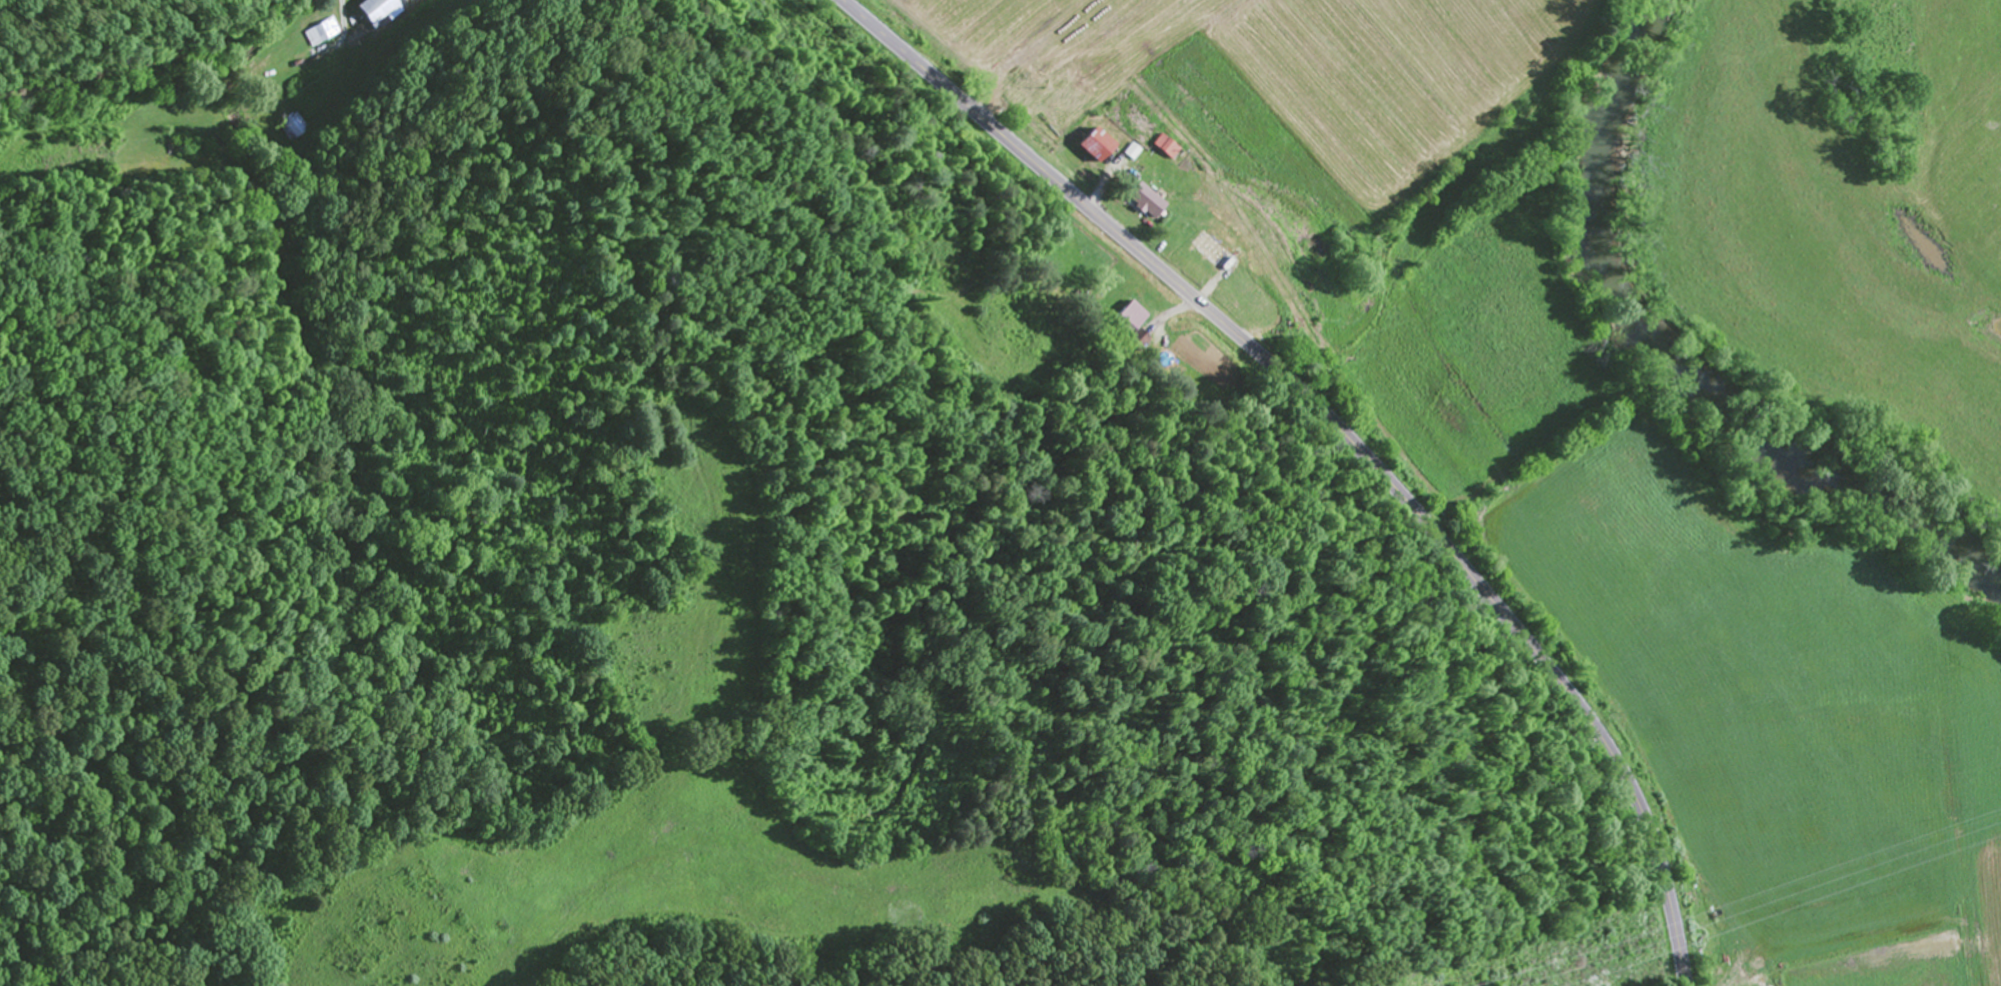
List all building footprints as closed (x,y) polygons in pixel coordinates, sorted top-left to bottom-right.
[(395,0),(368,0),(358,7),(371,27),(400,8),(395,0)] [(310,49),(340,35),(333,19),(303,33),(310,49)] [(275,130),(291,142),(304,124),(288,113),(275,130)] [(1121,149),(1102,129),(1083,148),(1102,167),(1121,149)] [(1155,147),(1174,162),(1183,150),(1164,136),(1155,147)] [(1169,208),(1141,182),(1128,197),(1156,222),(1169,208)] [(1193,246),(1229,279),(1241,266),(1205,233),(1193,246)] [(1110,317),(1120,337),(1147,324),(1137,304),(1110,317)] [(1284,334),(1292,326),(1285,319),(1277,327),(1284,334)]
